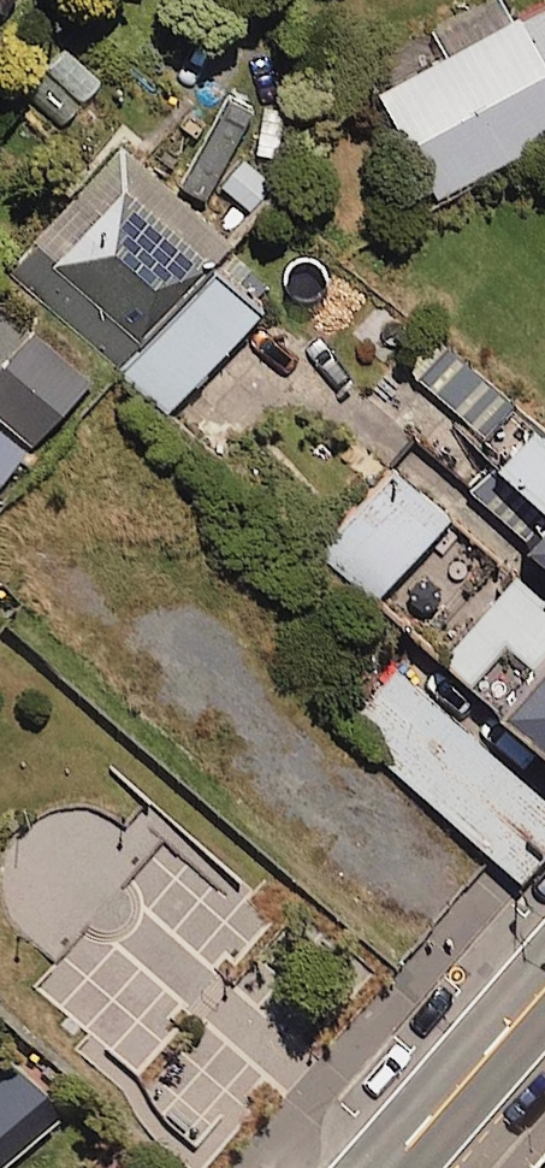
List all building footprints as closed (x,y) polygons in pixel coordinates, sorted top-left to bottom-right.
[(521,18),(511,0),(477,0),(428,27),(446,59),(521,18)] [(402,109),(451,203),(544,153),(544,35),(402,109)] [(264,116),(241,97),(166,183),(122,145),(10,275),(170,412),(273,293),(225,252),(280,188),(236,149),(264,116)] [(36,333),(0,375),(0,416),(36,446),(91,381),(36,333)] [(0,442),(0,480),(19,458),(0,442)] [(449,519),(391,470),(320,552),(377,602),(449,519)] [(515,566),(544,592),(544,531),(515,566)] [(505,583),(428,672),(544,774),(544,618),(505,583)] [(400,670),(348,730),(496,859),(528,886),(544,867),(544,797),(400,670)] [(2,1057),(0,1059),(0,1167),(3,1167),(57,1121),(2,1057)]
